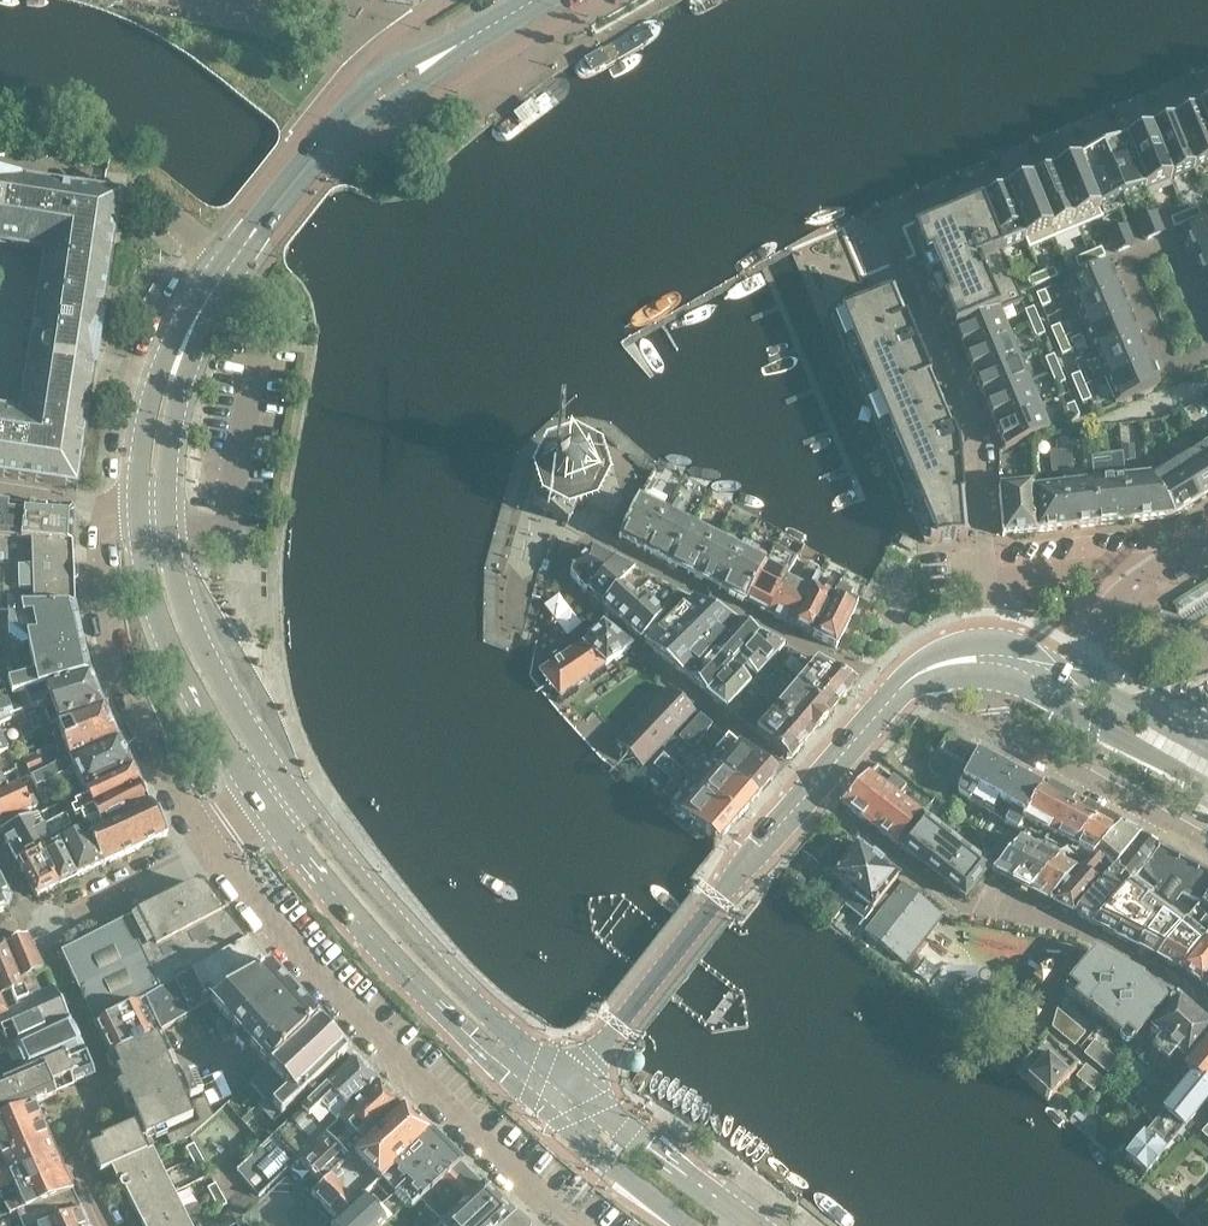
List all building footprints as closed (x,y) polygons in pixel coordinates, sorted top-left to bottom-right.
[(651,39),(643,25),(574,66),(583,80),(651,39)] [(574,90),(564,76),(494,126),(504,140),(574,90)] [(1195,111),(1207,141),(1207,106),(1195,111)] [(1195,111),(1171,122),(1192,170),(1207,163),(1207,141),(1195,111)] [(1192,170),(1171,122),(1147,132),(1168,180),(1192,170)] [(1168,180),(1147,132),(1123,142),(1143,191),(1168,180)] [(1123,142),(1101,151),(1121,200),(1143,191),(1123,142)] [(1078,161),(1098,210),(1121,200),(1101,151),(1078,161)] [(1078,161),(1073,163),(1065,166),(1064,166),(1063,167),(1062,167),(1061,168),(1053,171),(1077,229),(1102,218),(1098,210),(1078,161)] [(1053,239),(1077,229),(1053,171),(1051,172),(1042,176),(1041,176),(1040,177),(1039,177),(1038,177),(1028,182),(1053,239)] [(76,488),(98,343),(119,198),(0,180),(0,248),(42,255),(19,412),(0,409),(0,477),(76,488)] [(1053,239),(1028,182),(1026,182),(1018,186),(1017,186),(1016,187),(1015,187),(1014,187),(1004,192),(1024,241),(1028,250),(1053,239)] [(1024,241),(1004,192),(980,202),(1001,250),(1024,241)] [(1018,290),(1021,299),(1036,293),(1044,290),(1050,303),(1059,324),(1064,338),(1070,351),(1079,372),(1085,386),(1090,399),(1096,414),(1191,374),(1196,372),(1207,367),(1207,197),(1157,219),(1139,227),(1128,231),(1109,239),(1036,270),(1040,280),(1018,290)] [(1022,300),(1021,299),(1020,297),(1017,290),(1001,250),(980,202),(912,230),(924,259),(932,277),(934,282),(942,300),(953,328),(998,310),(1022,300)] [(1140,230),(1159,222),(1157,219),(1154,212),(1136,220),(1139,227),(1140,230)] [(1043,282),(1039,274),(1026,279),(1029,285),(1030,288),(1043,282)] [(1050,303),(1044,290),(1036,293),(1041,307),(1050,303)] [(915,349),(905,324),(906,324),(904,321),(903,321),(893,296),(894,296),(892,292),(879,298),(877,299),(829,319),(831,322),(835,321),(846,345),(841,347),(843,350),(847,349),(857,373),(853,375),(854,378),(859,376),(869,401),(865,403),(866,406),(871,404),(881,429),(876,431),(878,434),(882,432),(893,457),(888,459),(890,462),(894,460),(904,485),(900,487),(901,490),(906,488),(916,513),(912,515),(913,518),(917,516),(927,539),(923,541),(923,543),(966,539),(966,535),(965,535),(961,498),(962,498),(962,494),(961,494),(959,466),(960,466),(959,463),(958,463),(957,448),(952,436),(953,436),(951,432),(950,433),(940,408),(941,408),(939,404),(939,405),(928,380),(929,380),(928,376),(927,377),(916,352),(917,352),(916,348),(915,349)] [(1038,320),(1033,307),(1024,311),(1030,324),(1038,320)] [(1008,334),(998,310),(953,328),(964,353),(1008,334)] [(1044,334),(1038,320),(1030,324),(1035,337),(1044,334)] [(1064,338),(1059,324),(1050,328),(1056,341),(1064,338)] [(1008,334),(964,353),(974,377),(1018,358),(1008,334)] [(1070,351),(1064,338),(1056,341),(1061,355),(1070,351)] [(1059,368),(1053,355),(1044,359),(1050,372),(1059,368)] [(1018,358),(974,377),(984,401),(1028,382),(1018,358)] [(1064,382),(1059,368),(1050,372),(1055,385),(1064,382)] [(1084,386),(1079,372),(1070,376),(1076,389),(1084,386)] [(1038,406),(1028,382),(984,401),(994,425),(1038,406)] [(1090,399),(1084,386),(1076,389),(1081,403),(1090,399)] [(1079,416),(1073,403),(1064,407),(1070,420),(1079,416)] [(1048,430),(1038,406),(994,425),(1004,449),(1048,430)] [(1094,480),(1099,524),(1129,521),(1124,477),(1118,427),(1111,428),(1114,451),(1105,452),(1106,464),(1093,465),(1094,480)] [(1133,445),(1121,446),(1124,462),(1135,462),(1133,445)] [(1177,462),(1201,499),(1207,495),(1207,455),(1202,446),(1177,462)] [(543,485),(533,505),(536,506),(564,521),(568,523),(578,504),(584,507),(587,501),(581,498),(589,483),(590,480),(596,481),(597,477),(597,474),(591,473),(588,465),(593,461),(591,458),(588,456),(584,460),(576,456),(577,449),(573,448),(570,449),(569,455),(561,458),(557,453),(554,454),(552,457),(556,462),(554,465),(546,479),(540,476),(536,482),(543,485)] [(1061,452),(1050,453),(1050,471),(1062,471),(1061,452)] [(1071,452),(1061,452),(1062,471),(1072,471),(1071,452)] [(1177,462),(1151,478),(1173,517),(1201,499),(1177,462)] [(1150,475),(1124,477),(1129,521),(1173,517),(1151,478),(1150,475)] [(1094,480),(1063,484),(1067,528),(1099,524),(1094,480)] [(1033,484),(998,488),(1002,535),(1037,531),(1033,487),(1033,484)] [(1063,484),(1033,487),(1037,531),(1067,528),(1063,484)] [(624,525),(618,536),(645,550),(664,514),(666,509),(662,507),(666,498),(651,491),(647,500),(640,496),(638,500),(627,521),(624,525)] [(24,509),(0,505),(0,539),(20,541),(24,509)] [(20,541),(31,542),(72,546),(74,516),(70,511),(25,508),(25,509),(24,509),(20,541)] [(664,514),(645,550),(669,562),(688,526),(664,514)] [(688,526),(669,562),(668,563),(694,577),(713,539),(688,526)] [(910,551),(915,543),(902,535),(897,543),(910,551)] [(8,614),(8,608),(34,608),(75,607),(72,546),(31,542),(0,539),(0,614),(8,614)] [(713,539),(694,577),(695,577),(695,576),(721,589),(738,552),(713,539)] [(764,565),(746,602),(768,613),(796,559),(773,547),(764,565)] [(572,568),(570,575),(583,588),(590,594),(604,576),(616,561),(591,548),(572,568)] [(738,552),(721,589),(746,602),(764,565),(763,564),(762,565),(738,552)] [(796,559),(768,613),(790,624),(809,589),(819,570),(807,563),(797,557),(796,559)] [(604,576),(590,594),(601,604),(620,584),(634,570),(616,561),(604,576)] [(634,570),(620,584),(630,593),(646,576),(634,570)] [(646,576),(630,593),(638,601),(657,582),(646,576)] [(809,589),(790,624),(812,636),(840,583),(832,578),(822,596),(809,589)] [(657,582),(638,601),(643,605),(645,603),(649,606),(668,588),(657,582)] [(840,583),(812,636),(836,647),(858,602),(844,595),(848,586),(840,583)] [(643,605),(638,601),(630,593),(620,584),(601,604),(625,626),(643,605)] [(668,588),(649,606),(659,613),(679,593),(668,588)] [(560,592),(528,614),(550,646),(582,624),(560,592)] [(679,593),(659,613),(662,615),(662,614),(669,619),(681,607),(684,609),(692,600),(679,593)] [(681,607),(669,619),(645,643),(688,678),(714,648),(719,644),(722,640),(737,623),(692,600),(684,609),(681,607)] [(662,615),(659,613),(649,606),(645,603),(643,605),(625,626),(640,639),(662,615)] [(34,608),(21,608),(8,608),(8,614),(0,614),(0,652),(28,644),(29,644),(82,640),(75,607),(34,608)] [(714,648),(688,678),(707,693),(732,665),(738,659),(749,646),(759,634),(737,623),(722,640),(719,644),(714,648)] [(603,626),(583,646),(588,650),(585,655),(588,658),(593,656),(605,666),(630,649),(631,649),(603,626)] [(749,646),(738,659),(747,667),(748,666),(758,675),(784,647),(759,634),(749,646)] [(28,644),(0,652),(0,676),(2,683),(8,698),(12,709),(13,712),(14,713),(25,709),(19,693),(24,692),(90,674),(82,640),(29,644),(28,644)] [(581,644),(540,672),(560,697),(605,666),(593,656),(588,658),(585,655),(588,650),(583,646),(581,644)] [(801,681),(798,685),(831,711),(855,683),(816,663),(814,666),(809,663),(804,668),(791,658),(783,667),(796,678),(801,681)] [(732,665),(707,693),(726,708),(753,680),(743,671),(747,667),(738,659),(732,665)] [(103,707),(90,674),(24,692),(31,708),(46,703),(44,699),(48,698),(51,706),(43,708),(50,725),(57,722),(58,722),(103,707)] [(784,674),(767,693),(780,705),(778,708),(811,735),(831,711),(798,685),(784,674)] [(696,712),(670,689),(619,743),(645,766),(696,712)] [(12,709),(8,698),(0,701),(0,713),(12,709)] [(562,707),(570,721),(583,714),(575,700),(562,707)] [(735,700),(727,708),(789,760),(811,735),(778,708),(767,720),(763,717),(760,720),(743,706),(735,700)] [(57,722),(67,752),(58,751),(55,746),(36,754),(38,757),(25,763),(31,775),(67,759),(69,760),(118,739),(103,707),(58,722),(57,722)] [(11,720),(9,715),(13,712),(12,709),(0,713),(0,724),(11,720)] [(29,715),(32,724),(34,732),(42,729),(36,713),(29,715)] [(701,716),(680,738),(691,747),(712,725),(701,716)] [(34,732),(32,724),(20,728),(22,734),(24,738),(34,732)] [(0,733),(0,756),(8,752),(9,751),(5,741),(22,734),(18,726),(2,732),(0,733)] [(936,752),(929,764),(932,773),(957,789),(957,788),(959,786),(968,769),(978,749),(950,734),(948,738),(936,752)] [(709,761),(718,769),(757,799),(772,781),(772,774),(728,738),(709,761)] [(118,739),(69,760),(67,759),(31,775),(37,790),(75,772),(81,785),(69,792),(72,796),(84,790),(132,768),(118,739)] [(957,788),(957,789),(958,793),(1014,829),(1023,836),(1031,824),(1057,792),(1044,785),(1001,761),(978,749),(968,769),(959,786),(957,788)] [(698,752),(683,768),(704,785),(700,789),(738,821),(757,799),(718,769),(709,761),(698,752)] [(665,754),(654,766),(673,782),(662,793),(673,802),(670,805),(680,813),(714,840),(715,840),(721,840),(738,821),(700,789),(704,785),(683,768),(665,754)] [(132,768),(84,790),(72,796),(75,804),(77,808),(71,810),(75,819),(80,816),(93,809),(140,786),(132,768)] [(8,785),(0,770),(0,789),(8,785)] [(842,801),(841,802),(873,827),(886,809),(892,813),(902,800),(898,797),(906,786),(894,776),(885,787),(867,773),(842,801)] [(8,785),(0,789),(0,821),(2,820),(2,822),(33,808),(18,781),(8,785)] [(140,786),(93,809),(80,816),(85,825),(97,818),(101,826),(149,803),(140,786)] [(1057,792),(1031,824),(1051,835),(1078,803),(1057,792)] [(886,809),(873,827),(896,845),(920,815),(902,800),(892,813),(886,809)] [(89,835),(91,839),(100,863),(102,862),(103,864),(168,834),(149,803),(101,826),(103,829),(89,835)] [(1078,803),(1051,835),(1070,845),(1098,814),(1078,803)] [(37,814),(0,830),(9,845),(44,826),(37,814)] [(1098,814),(1070,845),(1091,856),(1092,856),(1094,854),(1100,848),(1120,826),(1098,814)] [(64,815),(44,826),(50,837),(70,827),(64,815)] [(920,815),(896,845),(896,846),(918,863),(943,832),(921,815),(920,815)] [(44,826),(9,845),(17,860),(35,851),(33,849),(51,839),(50,837),(44,826)] [(1100,848),(1094,854),(1102,861),(1103,860),(1104,860),(1113,868),(1113,869),(1114,867),(1139,837),(1120,826),(1100,848)] [(1013,829),(1005,838),(1012,844),(1020,835),(1013,829)] [(943,832),(918,863),(940,880),(965,849),(943,832)] [(60,842),(63,848),(77,877),(93,869),(93,870),(104,864),(103,864),(102,862),(100,863),(91,839),(81,843),(77,834),(60,842)] [(1018,841),(991,873),(1011,882),(1038,850),(1042,846),(1023,836),(1018,841)] [(1001,836),(994,845),(1002,852),(1010,843),(1001,836)] [(1139,837),(1114,867),(1124,875),(1131,880),(1134,878),(1143,869),(1143,868),(1145,869),(1159,848),(1139,837)] [(856,844),(830,878),(834,881),(841,887),(831,901),(840,910),(845,903),(878,860),(856,844)] [(994,846),(985,857),(991,862),(1001,851),(994,846)] [(1038,850),(1011,882),(1029,891),(1057,860),(1060,856),(1042,846),(1038,850)] [(63,848),(45,857),(59,886),(77,877),(63,848)] [(1200,903),(1207,893),(1207,874),(1159,848),(1145,869),(1143,868),(1143,869),(1200,903)] [(40,849),(35,851),(17,860),(38,897),(59,886),(45,857),(40,849)] [(965,849),(940,880),(964,899),(989,868),(965,849)] [(802,850),(783,873),(800,887),(819,864),(802,850)] [(1057,899),(1053,903),(1074,913),(1099,885),(1098,885),(1089,877),(1102,861),(1094,854),(1092,856),(1091,856),(1078,870),(1079,871),(1056,898),(1057,899)] [(1057,860),(1029,891),(1047,901),(1048,900),(1053,903),(1057,899),(1056,898),(1079,871),(1076,869),(1061,862),(1064,858),(1060,856),(1057,860)] [(878,860),(845,903),(853,910),(865,919),(881,900),(895,881),(897,879),(898,876),(878,860)] [(1099,885),(1074,913),(1093,923),(1121,892),(1115,886),(1124,875),(1114,867),(1113,869),(1113,868),(1105,877),(1098,885),(1099,885)] [(1121,892),(1093,923),(1117,936),(1137,946),(1138,946),(1157,921),(1140,908),(1146,900),(1151,894),(1153,892),(1134,878),(1131,880),(1131,881),(1127,886),(1121,892)] [(7,909),(9,909),(11,901),(10,901),(0,883),(0,912),(7,909)] [(902,883),(865,931),(906,963),(943,916),(902,883)] [(196,885),(138,913),(127,919),(143,954),(224,913),(204,888),(204,886),(196,884),(196,885)] [(1201,904),(1196,909),(1207,917),(1207,916),(1207,893),(1200,903),(1201,904)] [(1157,921),(1138,946),(1156,955),(1157,956),(1195,909),(1194,908),(1186,919),(1171,909),(1151,894),(1146,900),(1140,908),(1157,921)] [(1157,956),(1179,968),(1179,969),(1204,940),(1203,939),(1207,933),(1207,922),(1207,923),(1204,920),(1206,917),(1195,909),(1157,956)] [(224,913),(143,954),(160,989),(191,972),(247,941),(224,913)] [(127,919),(61,951),(95,1026),(120,1013),(132,1007),(145,1000),(144,998),(160,989),(143,954),(127,919)] [(1179,969),(1201,985),(1207,976),(1207,933),(1203,939),(1204,940),(1179,969)] [(28,935),(5,945),(28,999),(40,993),(33,978),(32,975),(44,969),(28,935)] [(247,941),(191,972),(208,1004),(210,1003),(208,1001),(211,999),(212,1000),(269,969),(247,941)] [(0,947),(0,997),(1,999),(12,994),(17,1004),(28,999),(5,945),(0,947)] [(1069,982),(1070,982),(1079,990),(1075,995),(1121,1034),(1125,1029),(1135,1037),(1171,994),(1172,992),(1094,951),(1094,953),(1069,982)] [(208,1001),(210,1003),(236,1033),(230,1038),(243,1052),(248,1047),(267,1068),(270,1068),(319,1023),(269,969),(212,1000),(211,999),(208,1001)] [(144,998),(145,1000),(160,1032),(208,1004),(191,972),(160,989),(144,998)] [(53,988),(19,1004),(23,1010),(0,1021),(0,1031),(8,1049),(69,1020),(53,988)] [(1194,1012),(1177,996),(1150,1028),(1160,1038),(1151,1047),(1159,1054),(1194,1012)] [(9,1016),(1,999),(0,997),(0,1020),(9,1016)] [(148,1040),(132,1007),(120,1013),(95,1026),(110,1057),(148,1040)] [(1057,1009),(1052,1027),(1075,1045),(1085,1032),(1057,1009)] [(1159,1054),(1167,1061),(1176,1052),(1185,1061),(1207,1035),(1207,1025),(1194,1012),(1159,1054)] [(69,1020),(8,1049),(19,1075),(42,1065),(42,1066),(66,1055),(83,1047),(69,1020)] [(347,1053),(319,1023),(270,1068),(267,1068),(250,1083),(264,1099),(258,1104),(274,1122),(347,1053)] [(148,1040),(110,1057),(123,1084),(118,1087),(123,1100),(129,1097),(140,1122),(146,1137),(193,1117),(184,1097),(189,1095),(191,1098),(204,1092),(195,1071),(182,1077),(163,1034),(148,1040)] [(1193,1074),(1207,1087),(1207,1035),(1185,1061),(1182,1065),(1193,1074)] [(1095,1040),(1084,1053),(1108,1073),(1119,1060),(1095,1040)] [(1046,1042),(1018,1072),(1048,1100),(1076,1069),(1046,1042)] [(19,1075),(0,1083),(0,1118),(34,1105),(33,1103),(55,1094),(74,1086),(74,1085),(95,1076),(83,1047),(66,1055),(42,1066),(42,1065),(19,1075)] [(1146,1049),(1138,1058),(1150,1068),(1158,1059),(1146,1049)] [(625,1061),(625,1063),(625,1064),(626,1066),(626,1067),(627,1068),(627,1069),(628,1069),(629,1070),(629,1067),(630,1065),(631,1063),(633,1061),(636,1057),(638,1054),(637,1054),(636,1054),(634,1054),(633,1054),(631,1054),(630,1055),(629,1056),(628,1057),(627,1058),(626,1059),(625,1061)] [(313,1100),(300,1111),(309,1120),(321,1108),(322,1107),(337,1122),(339,1120),(338,1119),(378,1084),(354,1060),(353,1062),(314,1098),(313,1100)] [(1103,1079),(1086,1064),(1076,1077),(1094,1091),(1103,1079)] [(1164,1110),(1184,1127),(1185,1127),(1189,1130),(1195,1123),(1191,1119),(1207,1099),(1207,1087),(1193,1074),(1164,1110)] [(338,1119),(339,1120),(362,1146),(402,1107),(378,1084),(338,1119)] [(201,1122),(167,1136),(171,1144),(188,1137),(213,1116),(205,1097),(192,1103),(201,1122)] [(1153,1122),(1125,1157),(1145,1174),(1184,1127),(1164,1110),(1155,1103),(1148,1118),(1153,1122)] [(0,1118),(0,1153),(47,1134),(34,1105),(0,1118)] [(362,1146),(353,1155),(380,1183),(394,1171),(393,1171),(430,1135),(402,1107),(362,1146)] [(300,1111),(237,1171),(239,1172),(259,1195),(286,1171),(285,1171),(295,1162),(295,1160),(325,1133),(336,1123),(328,1115),(321,1108),(309,1120),(300,1111)] [(102,1143),(89,1148),(100,1174),(111,1169),(147,1152),(147,1153),(152,1151),(146,1137),(140,1122),(100,1140),(102,1143)] [(325,1133),(286,1171),(311,1196),(331,1177),(349,1159),(325,1133)] [(0,1153),(0,1157),(4,1167),(0,1169),(0,1192),(13,1187),(11,1183),(59,1163),(47,1134),(0,1153)] [(394,1171),(380,1183),(394,1199),(398,1196),(411,1211),(460,1165),(430,1135),(393,1171),(394,1171)] [(194,1144),(186,1148),(191,1159),(200,1154),(194,1144)] [(147,1153),(111,1169),(120,1189),(125,1191),(163,1171),(153,1150),(152,1151),(147,1153)] [(200,1154),(191,1159),(197,1169),(205,1165),(200,1154)] [(59,1163),(11,1183),(13,1187),(19,1201),(4,1208),(10,1218),(17,1215),(24,1213),(72,1193),(59,1163)] [(460,1165),(411,1211),(421,1221),(416,1225),(441,1225),(483,1187),(460,1165)] [(163,1171),(125,1191),(136,1211),(174,1191),(163,1171)] [(331,1177),(311,1196),(337,1222),(356,1204),(331,1177)] [(215,1183),(207,1187),(213,1197),(221,1193),(215,1183)] [(514,1219),(484,1188),(483,1187),(441,1225),(507,1225),(514,1219)] [(136,1211),(143,1225),(158,1225),(185,1212),(174,1191),(136,1211)] [(24,1213),(17,1215),(10,1218),(0,1222),(0,1225),(46,1225),(80,1212),(72,1193),(24,1213)] [(221,1193),(213,1197),(218,1208),(226,1203),(221,1193)] [(387,1225),(376,1213),(362,1198),(356,1204),(337,1222),(333,1225),(386,1225),(387,1225)] [(80,1212),(46,1225),(87,1225),(80,1212)] [(158,1225),(192,1225),(185,1212),(158,1225)]
